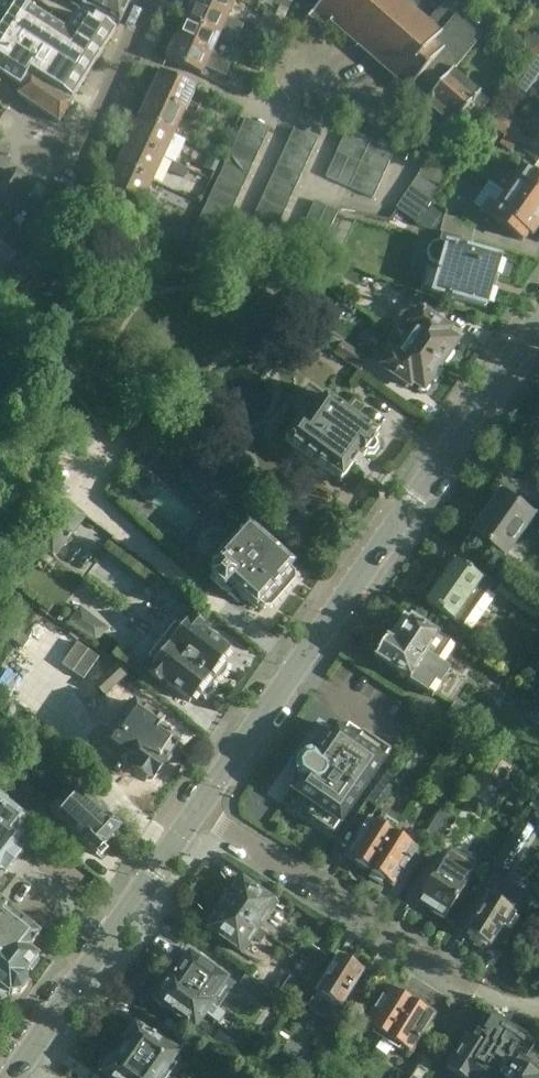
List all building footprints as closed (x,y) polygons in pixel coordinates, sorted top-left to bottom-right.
[(114,35),(115,33),(95,18),(92,23),(78,14),(70,25),(33,1),(34,0),(5,0),(0,7),(0,84),(12,92),(16,86),(21,90),(31,75),(71,102),(114,35)] [(130,0),(72,0),(71,3),(119,25),(130,0)] [(236,0),(193,0),(192,2),(227,19),(236,0)] [(289,11),(293,3),(287,0),(277,0),(275,4),(289,11)] [(423,106),(420,109),(434,121),(437,118),(451,130),(462,116),(470,123),(487,104),(452,72),(491,28),(461,0),(448,0),(427,23),(402,0),(324,0),(309,17),(325,32),(331,24),(423,106)] [(237,23),(227,19),(192,2),(183,21),(219,38),(220,36),(229,40),(237,23)] [(265,36),(275,41),(284,22),(265,13),(263,17),(272,21),(265,36)] [(183,21),(175,40),(227,64),(235,45),(219,38),(183,21)] [(275,41),(265,36),(262,35),(258,43),(271,49),(275,41)] [(165,60),(201,77),(205,67),(226,77),(231,66),(227,64),(175,40),(165,60)] [(529,55),(533,59),(538,58),(538,44),(529,55)] [(256,56),(250,70),(259,74),(265,59),(256,56)] [(533,59),(529,64),(538,72),(538,58),(533,59)] [(184,113),(195,89),(159,72),(148,97),(184,113)] [(58,124),(72,103),(71,102),(31,75),(21,90),(16,96),(58,124)] [(173,136),(184,113),(148,97),(138,120),(173,136)] [(195,118),(208,124),(212,115),(200,109),(195,118)] [(490,128),(504,138),(514,145),(522,135),(497,117),(490,128)] [(208,124),(195,118),(192,126),(204,131),(208,124)] [(269,130),(246,120),(245,119),(239,131),(263,142),(269,130)] [(138,120),(127,142),(163,159),(163,158),(175,163),(185,141),(173,136),(138,120)] [(289,139),(288,142),(312,153),(317,141),(293,130),(289,139)] [(365,152),(370,141),(346,130),(341,141),(365,152)] [(258,154),(263,142),(239,131),(234,143),(258,154)] [(514,145),(504,138),(499,145),(509,152),(514,145)] [(359,164),(365,152),(341,141),(335,153),(336,154),(348,159),(359,164)] [(389,163),(394,152),(370,141),(365,152),(389,163)] [(127,142),(117,165),(152,182),(163,159),(127,142)] [(306,165),(312,153),(288,142),(282,154),(306,165)] [(252,166),(258,154),(234,143),(228,155),(252,166)] [(383,175),(389,163),(365,152),(359,164),(383,175)] [(210,153),(203,169),(214,174),(221,158),(210,153)] [(301,177),(306,165),(282,154),(277,165),(301,177)] [(337,183),(348,159),(336,154),(325,178),(337,183)] [(247,178),(252,166),(228,155),(223,167),(247,178)] [(354,176),(359,164),(348,159),(337,183),(348,188),(349,188),(354,176)] [(183,178),(186,170),(174,164),(171,172),(183,178)] [(378,187),(383,175),(359,164),(354,176),(378,187)] [(117,165),(106,189),(107,190),(107,191),(119,201),(117,204),(135,218),(141,206),(152,182),(117,165)] [(295,188),(301,177),(277,165),(271,177),(295,188)] [(447,176),(423,165),(417,176),(441,187),(447,176)] [(242,190),(247,178),(223,167),(217,179),(242,190)] [(538,218),(538,181),(520,168),(503,193),(538,218)] [(15,173),(7,174),(0,183),(0,202),(16,214),(19,209),(30,195),(35,187),(15,173)] [(373,199),(378,187),(354,176),(349,188),(373,199)] [(439,191),(417,176),(410,187),(432,202),(439,191)] [(290,200),(295,188),(271,177),(266,189),(290,200)] [(236,201),(242,190),(217,179),(212,190),(236,201)] [(67,191),(52,182),(43,198),(57,207),(54,210),(65,217),(66,216),(82,235),(93,224),(94,225),(98,222),(75,202),(67,191)] [(432,202),(410,187),(403,198),(425,213),(432,202)] [(284,212),(290,200),(266,189),(260,201),(284,212)] [(231,213),(236,201),(212,190),(207,202),(231,213)] [(503,193),(494,205),(487,201),(479,213),(525,245),(538,226),(538,218),(503,193)] [(37,223),(43,215),(48,209),(30,195),(19,209),(37,223)] [(425,213),(403,198),(395,209),(396,209),(417,224),(425,213)] [(279,224),(284,212),(260,201),(255,213),(279,224)] [(18,256),(21,258),(28,264),(23,268),(33,280),(53,261),(42,250),(40,248),(8,224),(16,214),(0,202),(0,241),(18,256)] [(231,213),(207,202),(201,214),(225,225),(231,213)] [(315,231),(326,207),(314,202),(303,226),(315,231)] [(338,213),(337,213),(326,207),(315,231),(326,237),(327,237),(338,213)] [(274,236),(279,224),(255,213),(250,225),(274,236)] [(220,237),(225,225),(201,214),(196,226),(220,237)] [(441,235),(469,242),(474,226),(443,217),(438,234),(441,235)] [(268,248),(274,236),(250,225),(244,237),(268,248)] [(214,249),(220,237),(196,226),(191,237),(190,238),(214,249)] [(321,249),(326,237),(315,231),(303,226),(302,226),(297,238),(321,249)] [(439,243),(437,243),(432,244),(427,249),(425,255),(426,261),(431,265),(438,267),(436,273),(424,269),(418,290),(430,293),(430,294),(482,309),(498,260),(467,251),(469,242),(441,235),(439,243)] [(263,260),(268,248),(244,237),(239,249),(263,260)] [(15,299),(28,285),(9,266),(18,256),(0,241),(0,285),(15,299)] [(314,273),(326,276),(324,260),(318,258),(314,273)] [(279,266),(255,260),(237,286),(247,293),(254,283),(263,289),(278,283),(279,266)] [(440,367),(451,351),(457,342),(446,335),(449,331),(422,312),(421,314),(418,311),(417,312),(412,308),(401,310),(391,324),(392,334),(416,351),(440,367)] [(392,334),(392,336),(402,342),(395,351),(392,355),(389,353),(379,367),(409,388),(412,383),(423,392),(440,367),(416,351),(392,334)] [(359,373),(360,372),(367,362),(351,352),(340,344),(333,354),(359,373)] [(377,439),(323,401),(307,390),(293,409),(303,415),(283,442),(340,482),(358,456),(363,459),(365,456),(367,457),(373,457),(378,449),(376,443),(375,442),(377,439)] [(503,557),(532,517),(509,501),(516,490),(499,479),(491,490),(500,496),(473,535),(489,547),(486,550),(498,558),(500,554),(503,557)] [(85,515),(67,502),(64,500),(32,541),(53,557),(85,515)] [(292,568),(246,525),(231,543),(223,536),(219,540),(217,538),(216,538),(214,538),(212,538),(211,539),(209,540),(208,542),(208,543),(207,545),(208,547),(208,548),(209,549),(210,550),(206,554),(214,561),(209,567),(214,571),(208,578),(222,590),(222,589),(228,595),(233,589),(255,609),(258,606),(262,609),(269,610),(294,582),(294,575),(290,571),(292,568)] [(482,580),(454,562),(426,602),(462,627),(490,587),(481,581),(482,580)] [(516,606),(535,619),(538,613),(538,604),(503,580),(495,592),(516,606)] [(109,628),(80,607),(68,623),(97,645),(109,628)] [(162,641),(212,681),(213,679),(214,681),(215,679),(220,677),(224,672),(225,667),(226,665),(221,661),(228,652),(204,633),(209,626),(190,612),(179,627),(175,624),(162,641)] [(450,643),(437,635),(436,637),(410,619),(394,645),(387,641),(375,659),(408,681),(407,683),(432,699),(450,672),(437,664),(450,643)] [(212,681),(162,641),(149,658),(152,661),(141,676),(160,691),(164,685),(189,703),(195,695),(200,699),(201,697),(207,694),(210,690),(211,684),(212,682),(212,681)] [(106,696),(127,676),(117,665),(109,659),(99,668),(106,675),(95,685),(106,696)] [(530,693),(530,694),(538,700),(538,680),(530,693)] [(130,771),(145,782),(153,781),(179,744),(161,730),(164,726),(133,704),(130,708),(127,705),(120,714),(124,717),(113,731),(112,729),(109,732),(104,732),(99,739),(100,745),(98,748),(116,761),(115,763),(114,765),(115,768),(115,770),(117,772),(119,774),(121,774),(124,775),(126,774),(128,773),(130,771)] [(312,806),(306,815),(305,816),(332,835),(390,752),(362,733),(349,724),(342,734),(335,729),(318,755),(314,753),(314,752),(313,751),(300,754),(291,766),(294,779),(295,780),(299,782),(292,792),(312,806)] [(476,737),(462,728),(453,742),(468,751),(476,737)] [(366,802),(377,809),(393,788),(390,786),(397,775),(390,770),(366,802)] [(9,791),(32,812),(45,799),(21,777),(9,791)] [(119,829),(80,793),(63,811),(57,805),(49,813),(96,856),(103,848),(103,847),(119,829)] [(8,858),(25,835),(19,831),(29,817),(0,795),(0,868),(8,858)] [(442,808),(425,836),(437,843),(455,816),(442,808)] [(370,872),(393,835),(398,826),(395,823),(398,819),(384,810),(378,819),(381,821),(379,826),(368,820),(346,857),(356,863),(356,868),(364,872),(367,871),(370,872)] [(521,822),(491,869),(504,876),(533,829),(521,822)] [(373,878),(380,882),(384,881),(394,887),(417,850),(393,835),(370,872),(373,874),(373,878)] [(440,863),(416,902),(428,910),(429,913),(437,918),(441,917),(444,919),(469,881),(477,867),(450,850),(441,863),(440,863)] [(220,904),(257,930),(274,906),(237,880),(235,883),(231,880),(223,892),(227,894),(220,904)] [(490,890),(464,931),(499,954),(513,932),(507,928),(515,914),(511,912),(520,898),(495,882),(490,890)] [(1,1001),(6,995),(8,997),(9,995),(11,996),(20,995),(26,987),(25,978),(23,977),(37,958),(27,950),(39,936),(19,920),(22,917),(21,911),(0,894),(0,1001),(1,1001)] [(257,930),(220,904),(213,914),(209,912),(201,924),(204,926),(203,928),(241,954),(257,930)] [(288,937),(277,930),(271,940),(282,947),(288,937)] [(170,977),(223,1015),(224,1014),(211,1005),(210,1004),(225,980),(188,955),(183,963),(176,959),(167,972),(173,976),(171,977),(170,977)] [(317,994),(308,1008),(329,1021),(338,1007),(339,1008),(362,971),(358,969),(357,966),(352,962),(348,963),(338,957),(316,993),(317,994)] [(239,988),(266,1007),(275,994),(248,975),(239,988)] [(223,1015),(170,977),(164,987),(159,984),(149,997),(154,1001),(153,1003),(194,1030),(205,1015),(217,1024),(223,1015)] [(289,978),(278,996),(291,1005),(303,987),(289,978)] [(410,1002),(407,1000),(407,997),(401,994),(398,995),(388,988),(364,1025),(387,1039),(410,1002)] [(387,1039),(409,1053),(432,1016),(422,1009),(421,1006),(416,1003),(413,1004),(410,1002),(387,1039)] [(530,1053),(534,1047),(488,1017),(472,1042),(466,1038),(445,1071),(456,1077),(538,1077),(538,1058),(530,1053)] [(158,1077),(160,1077),(177,1054),(156,1040),(156,1041),(154,1039),(155,1038),(152,1036),(151,1038),(137,1027),(136,1029),(131,1025),(121,1038),(127,1042),(120,1052),(158,1077)] [(287,1044),(279,1056),(296,1067),(304,1056),(287,1044)] [(120,1052),(113,1062),(108,1058),(98,1072),(104,1076),(103,1077),(105,1077),(158,1077),(120,1052)] [(429,1067),(415,1058),(402,1077),(422,1077),(429,1067)] [(225,1069),(218,1077),(237,1077),(225,1069)]
